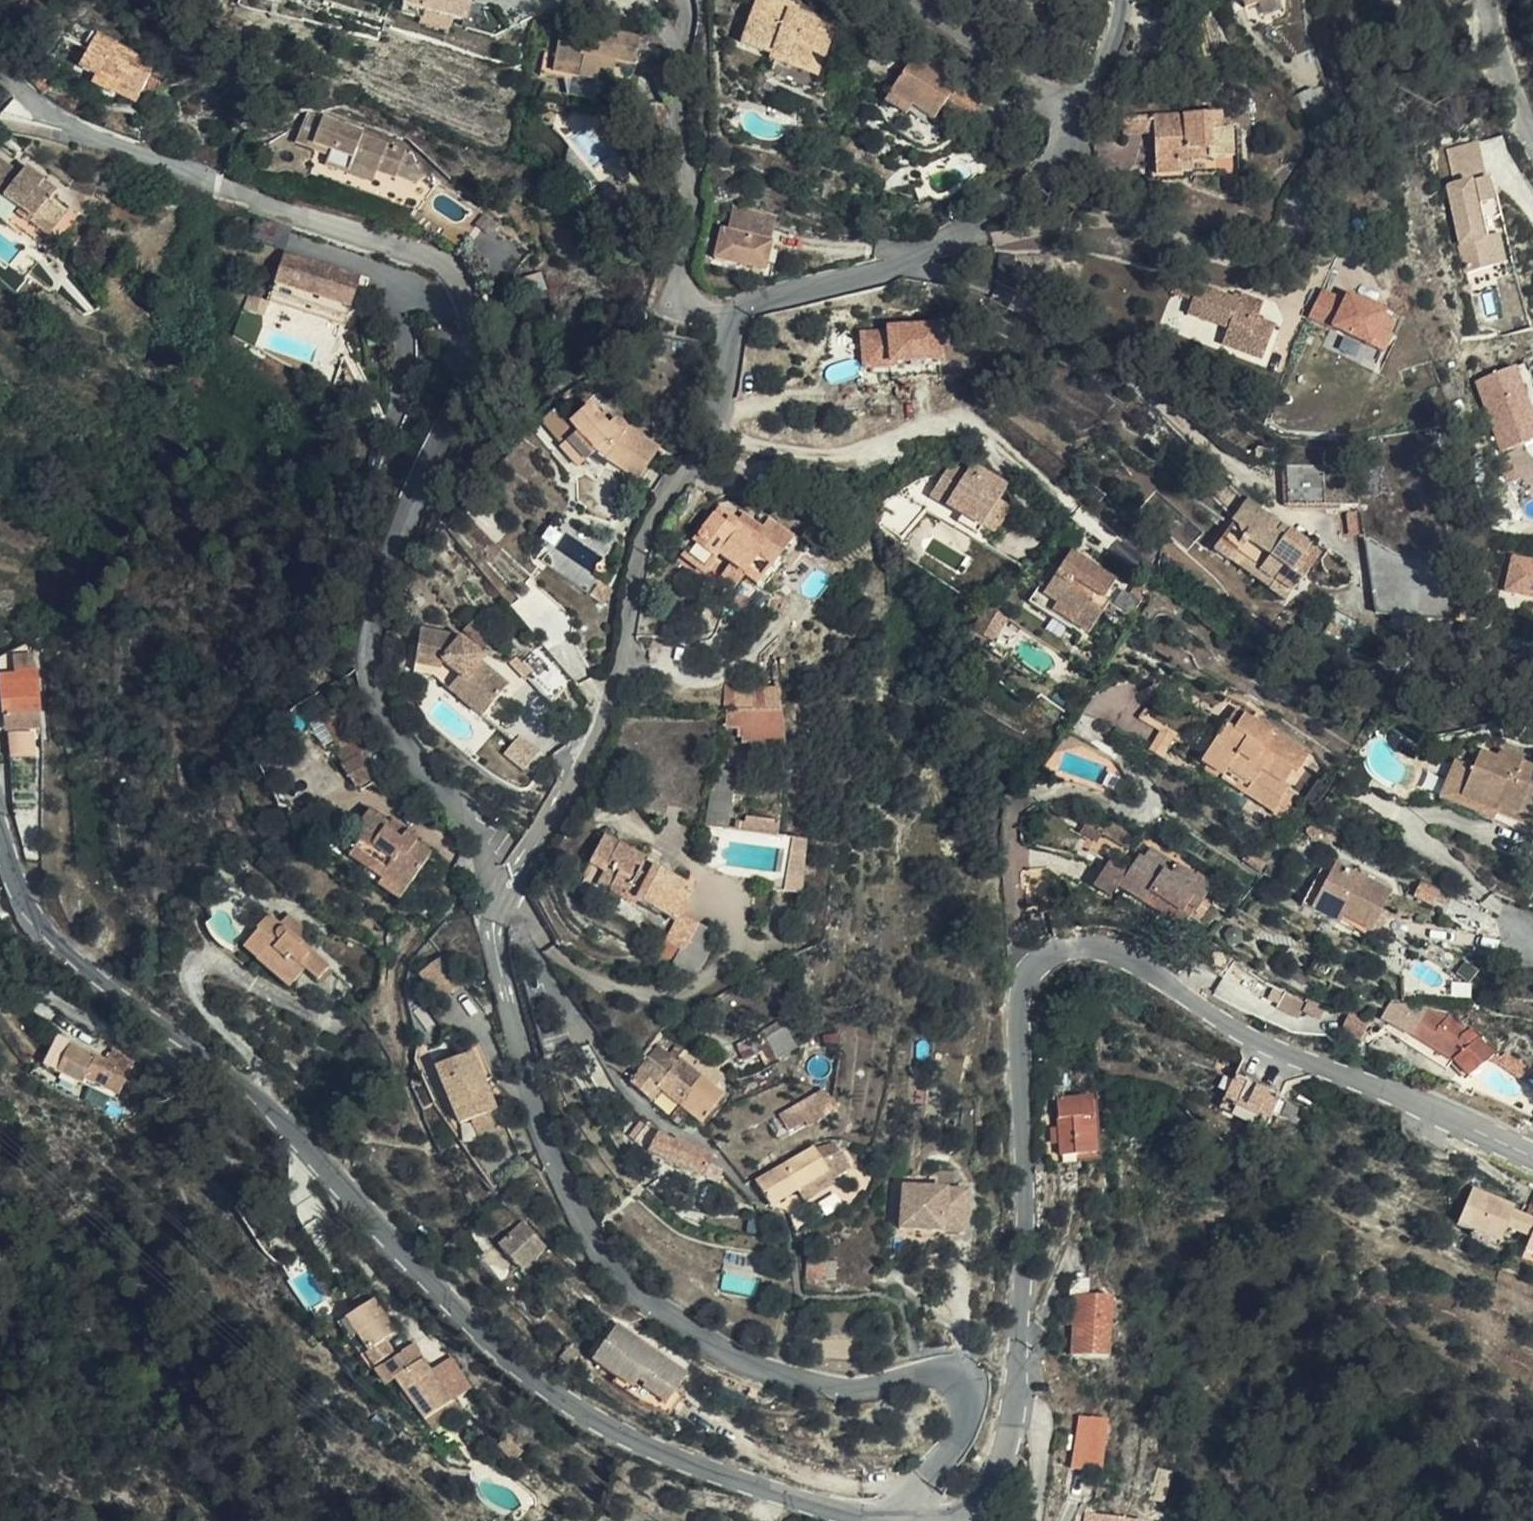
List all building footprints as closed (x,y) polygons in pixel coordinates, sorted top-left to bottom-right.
[(409,0),(470,18),(476,0),(409,0)] [(764,62),(796,79),(800,72),(827,87),(834,72),(848,79),(856,61),(843,55),(846,50),(828,40),(817,35),(813,43),(798,36),(806,21),(789,12),(764,62)] [(556,18),(550,47),(594,55),(604,65),(606,56),(619,59),(641,63),(665,75),(670,52),(658,40),(556,18)] [(831,34),(806,21),(798,36),(813,43),(817,35),(828,40),(831,34)] [(110,81),(130,94),(140,77),(145,69),(104,46),(110,36),(91,24),(70,58),(89,69),(84,77),(104,90),(106,88),(110,81)] [(46,40),(37,52),(46,58),(54,46),(46,40)] [(594,55),(550,47),(546,70),(601,83),(603,70),(604,65),(594,55)] [(604,65),(610,72),(617,73),(619,59),(606,56),(604,65)] [(39,87),(45,80),(30,65),(24,72),(39,87)] [(800,72),(796,79),(793,85),(834,106),(848,79),(834,72),(827,87),(800,72)] [(140,101),(147,82),(140,77),(130,94),(140,101)] [(126,100),(130,94),(110,81),(106,88),(126,100)] [(1276,89),(1286,114),(1303,110),(1294,83),(1276,89)] [(941,85),(917,117),(936,131),(958,147),(975,125),(999,143),(1011,126),(987,107),(981,115),(941,85)] [(1147,153),(1182,149),(1179,121),(1195,119),(1193,103),(1095,111),(1097,128),(1129,125),(1131,155),(1131,166),(1148,165),(1147,153)] [(390,168),(399,144),(354,130),(355,127),(299,108),(289,139),(312,147),(313,142),(324,145),(322,151),(318,162),(340,169),(343,160),(369,169),(370,165),(389,172),(390,168)] [(936,131),(917,117),(910,128),(927,142),(936,131)] [(1485,136),(1449,144),(1455,175),(1447,176),(1465,270),(1509,261),(1485,136)] [(313,142),(312,147),(322,151),(324,145),(313,142)] [(401,146),(399,144),(390,168),(412,175),(421,168),(401,146)] [(15,175),(23,164),(15,158),(7,168),(15,175)] [(366,178),(369,169),(343,160),(340,169),(366,178)] [(3,205),(34,231),(55,204),(39,191),(45,183),(23,164),(15,175),(7,168),(0,161),(0,209),(3,205)] [(438,175),(430,166),(424,171),(431,180),(438,175)] [(714,257),(763,256),(764,226),(715,226),(714,257)] [(1013,257),(1043,266),(1049,238),(1019,229),(1013,257)] [(265,250),(256,289),(333,309),(343,269),(265,250)] [(1182,294),(1188,279),(1165,271),(1160,285),(1182,294)] [(1225,294),(1188,279),(1182,294),(1179,302),(1217,316),(1210,333),(1254,349),(1267,313),(1251,307),(1254,298),(1227,289),(1225,294)] [(1346,291),(1343,296),(1322,287),(1308,318),(1385,352),(1401,316),(1346,291)] [(333,309),(256,289),(253,298),(331,317),(333,309)] [(860,324),(862,365),(945,363),(944,321),(860,324)] [(1480,373),(1496,448),(1532,440),(1532,416),(1521,364),(1480,373)] [(625,481),(645,448),(613,430),(611,429),(606,427),(603,427),(600,427),(596,427),(593,430),(574,412),(557,430),(564,438),(549,453),(567,471),(582,457),(625,481)] [(1279,446),(1279,453),(1283,456),(1328,456),(1328,449),(1279,446)] [(1283,456),(1279,453),(1278,485),(1327,489),(1328,456),(1283,456)] [(983,520),(992,509),(1003,495),(970,468),(964,476),(947,462),(912,506),(971,554),(993,529),(983,520)] [(1241,476),(1234,485),(1301,549),(1309,539),(1256,495),(1258,492),(1241,476)] [(1301,549),(1234,485),(1201,524),(1271,584),(1301,549)] [(783,534),(767,523),(755,540),(710,509),(704,518),(698,514),(671,554),(694,570),(708,551),(749,581),(783,534)] [(1003,518),(992,509),(983,520),(993,529),(1003,518)] [(1351,532),(1354,574),(1435,580),(1438,553),(1370,546),(1351,532)] [(1073,617),(1069,625),(1085,635),(1105,601),(1100,598),(1110,580),(1065,552),(1037,595),(1052,604),(1073,617)] [(1504,595),(1532,599),(1532,559),(1510,556),(1504,595)] [(1432,601),(1354,574),(1356,601),(1431,606),(1432,601)] [(1435,580),(1354,574),(1432,601),(1435,580)] [(1125,590),(1139,599),(1146,588),(1132,578),(1125,590)] [(467,622),(472,617),(457,596),(420,581),(405,618),(423,626),(438,644),(447,637),(470,669),(491,653),(472,627),(467,622)] [(1047,612),(1069,625),(1073,617),(1052,604),(1047,612)] [(1307,621),(1318,631),(1325,624),(1314,613),(1307,621)] [(476,623),(472,617),(467,622),(472,627),(476,623)] [(447,637),(438,644),(462,675),(470,669),(447,637)] [(27,668),(2,669),(3,691),(3,705),(28,704),(27,668)] [(1228,697),(1218,713),(1227,719),(1238,704),(1228,697)] [(780,735),(778,702),(719,701),(718,717),(742,719),(742,732),(780,735)] [(1227,719),(1218,713),(1190,755),(1267,807),(1270,801),(1276,806),(1289,788),(1272,776),(1285,758),(1291,762),(1302,747),(1238,704),(1227,719)] [(4,721),(5,752),(27,751),(26,720),(4,721)] [(1149,749),(1163,758),(1178,733),(1164,724),(1149,749)] [(506,755),(528,768),(539,748),(517,736),(506,755)] [(358,782),(378,764),(361,744),(342,761),(358,782)] [(1526,810),(1529,805),(1523,802),(1532,776),(1532,774),(1485,753),(1484,756),(1464,748),(1457,764),(1451,780),(1526,810)] [(1451,780),(1457,764),(1439,756),(1433,772),(1451,780)] [(1441,805),(1451,780),(1433,772),(1424,797),(1441,805)] [(1520,828),(1526,810),(1451,780),(1441,805),(1477,821),(1481,811),(1520,828)] [(602,826),(615,838),(620,833),(629,841),(616,857),(639,876),(644,870),(678,897),(703,869),(622,803),(602,826)] [(354,850),(409,886),(436,845),(422,836),(423,830),(422,829),(421,827),(419,826),(417,825),(415,824),(413,824),(411,824),(407,827),(404,834),(388,823),(392,817),(372,804),(356,829),(364,835),(354,850)] [(1515,839),(1520,828),(1481,811),(1477,821),(1515,839)] [(404,834),(407,827),(392,817),(388,823),(404,834)] [(1109,852),(1117,840),(1095,824),(1087,838),(1109,852)] [(620,833),(615,838),(606,848),(616,857),(629,841),(620,833)] [(785,889),(802,891),(809,838),(792,836),(785,889)] [(1131,849),(1189,887),(1194,877),(1134,843),(1131,849)] [(1297,895),(1302,898),(1307,889),(1342,910),(1361,921),(1383,880),(1320,845),(1297,895)] [(1175,913),(1189,887),(1131,849),(1126,858),(1121,855),(1113,871),(1096,860),(1080,889),(1100,900),(1108,889),(1128,901),(1134,890),(1175,913)] [(1407,885),(1429,896),(1435,884),(1414,873),(1407,885)] [(1307,889),(1302,898),(1338,917),(1342,910),(1307,889)] [(1170,924),(1175,913),(1134,890),(1128,901),(1170,924)] [(249,920),(233,939),(247,952),(252,945),(282,972),(293,960),(303,968),(314,955),(292,935),(285,929),(289,925),(295,917),(279,903),(269,915),(255,903),(245,916),(249,920)] [(54,917),(63,916),(53,907),(54,917)] [(295,931),(289,925),(285,929),(292,935),(295,931)] [(252,945),(247,952),(276,978),(282,972),(252,945)] [(468,979),(446,951),(422,969),(443,998),(468,979)] [(1418,1024),(1436,1031),(1444,1020),(1447,1014),(1428,1006),(1418,1024)] [(1444,1020),(1436,1031),(1460,1050),(1446,1061),(1460,1081),(1489,1058),(1468,1026),(1459,1031),(1444,1020)] [(760,1038),(769,1058),(791,1046),(782,1027),(760,1038)] [(734,1040),(738,1050),(760,1038),(755,1030),(734,1040)] [(42,1037),(41,1039),(45,1043),(83,1070),(102,1086),(112,1090),(124,1054),(89,1041),(84,1052),(42,1037)] [(45,1043),(41,1039),(37,1049),(75,1079),(76,1075),(102,1086),(83,1070),(45,1043)] [(656,1044),(649,1053),(692,1087),(710,1064),(689,1048),(686,1051),(683,1048),(676,1056),(669,1050),(658,1042),(656,1044)] [(75,1079),(37,1049),(32,1065),(39,1075),(72,1087),(75,1079)] [(475,1117),(499,1107),(476,1049),(440,1063),(463,1122),(475,1117)] [(1210,1095),(1255,1117),(1275,1072),(1231,1050),(1210,1095)] [(649,1053),(630,1077),(651,1094),(658,1087),(679,1104),(692,1087),(649,1053)] [(692,1087),(679,1104),(690,1113),(699,1121),(718,1096),(709,1088),(721,1072),(710,1064),(692,1087)] [(39,1075),(32,1065),(30,1072),(39,1075)] [(1057,1154),(1089,1150),(1085,1094),(1053,1096),(1057,1154)] [(808,1121),(796,1098),(757,1118),(766,1133),(783,1125),(786,1133),(808,1121)] [(679,1104),(673,1113),(683,1122),(690,1113),(679,1104)] [(508,1130),(499,1107),(475,1117),(485,1140),(508,1130)] [(712,1175),(718,1165),(705,1159),(708,1152),(674,1137),(673,1139),(658,1131),(648,1146),(664,1155),(712,1175)] [(753,1179),(766,1201),(777,1194),(828,1162),(832,1168),(842,1163),(837,1155),(839,1153),(831,1139),(810,1145),(753,1179)] [(960,1193),(895,1184),(889,1227),(955,1236),(960,1193)] [(1512,1244),(1518,1227),(1525,1209),(1526,1205),(1486,1189),(1470,1227),(1512,1244)] [(1532,1234),(1532,1212),(1525,1209),(1518,1227),(1532,1234)] [(540,1252),(516,1232),(495,1255),(520,1276),(540,1252)] [(832,1259),(802,1258),(800,1274),(830,1277),(832,1259)] [(1104,1295),(1062,1293),(1060,1322),(1066,1322),(1065,1352),(1100,1354),(1104,1295)] [(378,1372),(406,1352),(371,1306),(344,1325),(368,1359),(365,1362),(373,1368),(378,1372)] [(336,1330),(350,1350),(365,1362),(368,1359),(344,1325),(336,1330)] [(678,1372),(602,1337),(582,1378),(611,1391),(607,1399),(637,1412),(672,1417),(679,1397),(670,1393),(678,1372)] [(365,1362),(350,1350),(361,1364),(365,1362)] [(574,1359),(565,1351),(554,1361),(563,1371),(574,1359)] [(411,1354),(381,1375),(392,1385),(396,1387),(413,1401),(436,1421),(448,1432),(466,1418),(456,1403),(451,1406),(411,1354)] [(365,1362),(361,1364),(371,1377),(378,1372),(373,1368),(365,1362)] [(392,1385),(381,1375),(377,1378),(385,1390),(392,1385)] [(438,1439),(448,1432),(436,1421),(413,1401),(396,1387),(438,1439)] [(1103,1419),(1070,1411),(1058,1461),(1092,1468),(1103,1419)] [(1136,1519),(1076,1507),(1073,1520),(1136,1520),(1136,1519)]
